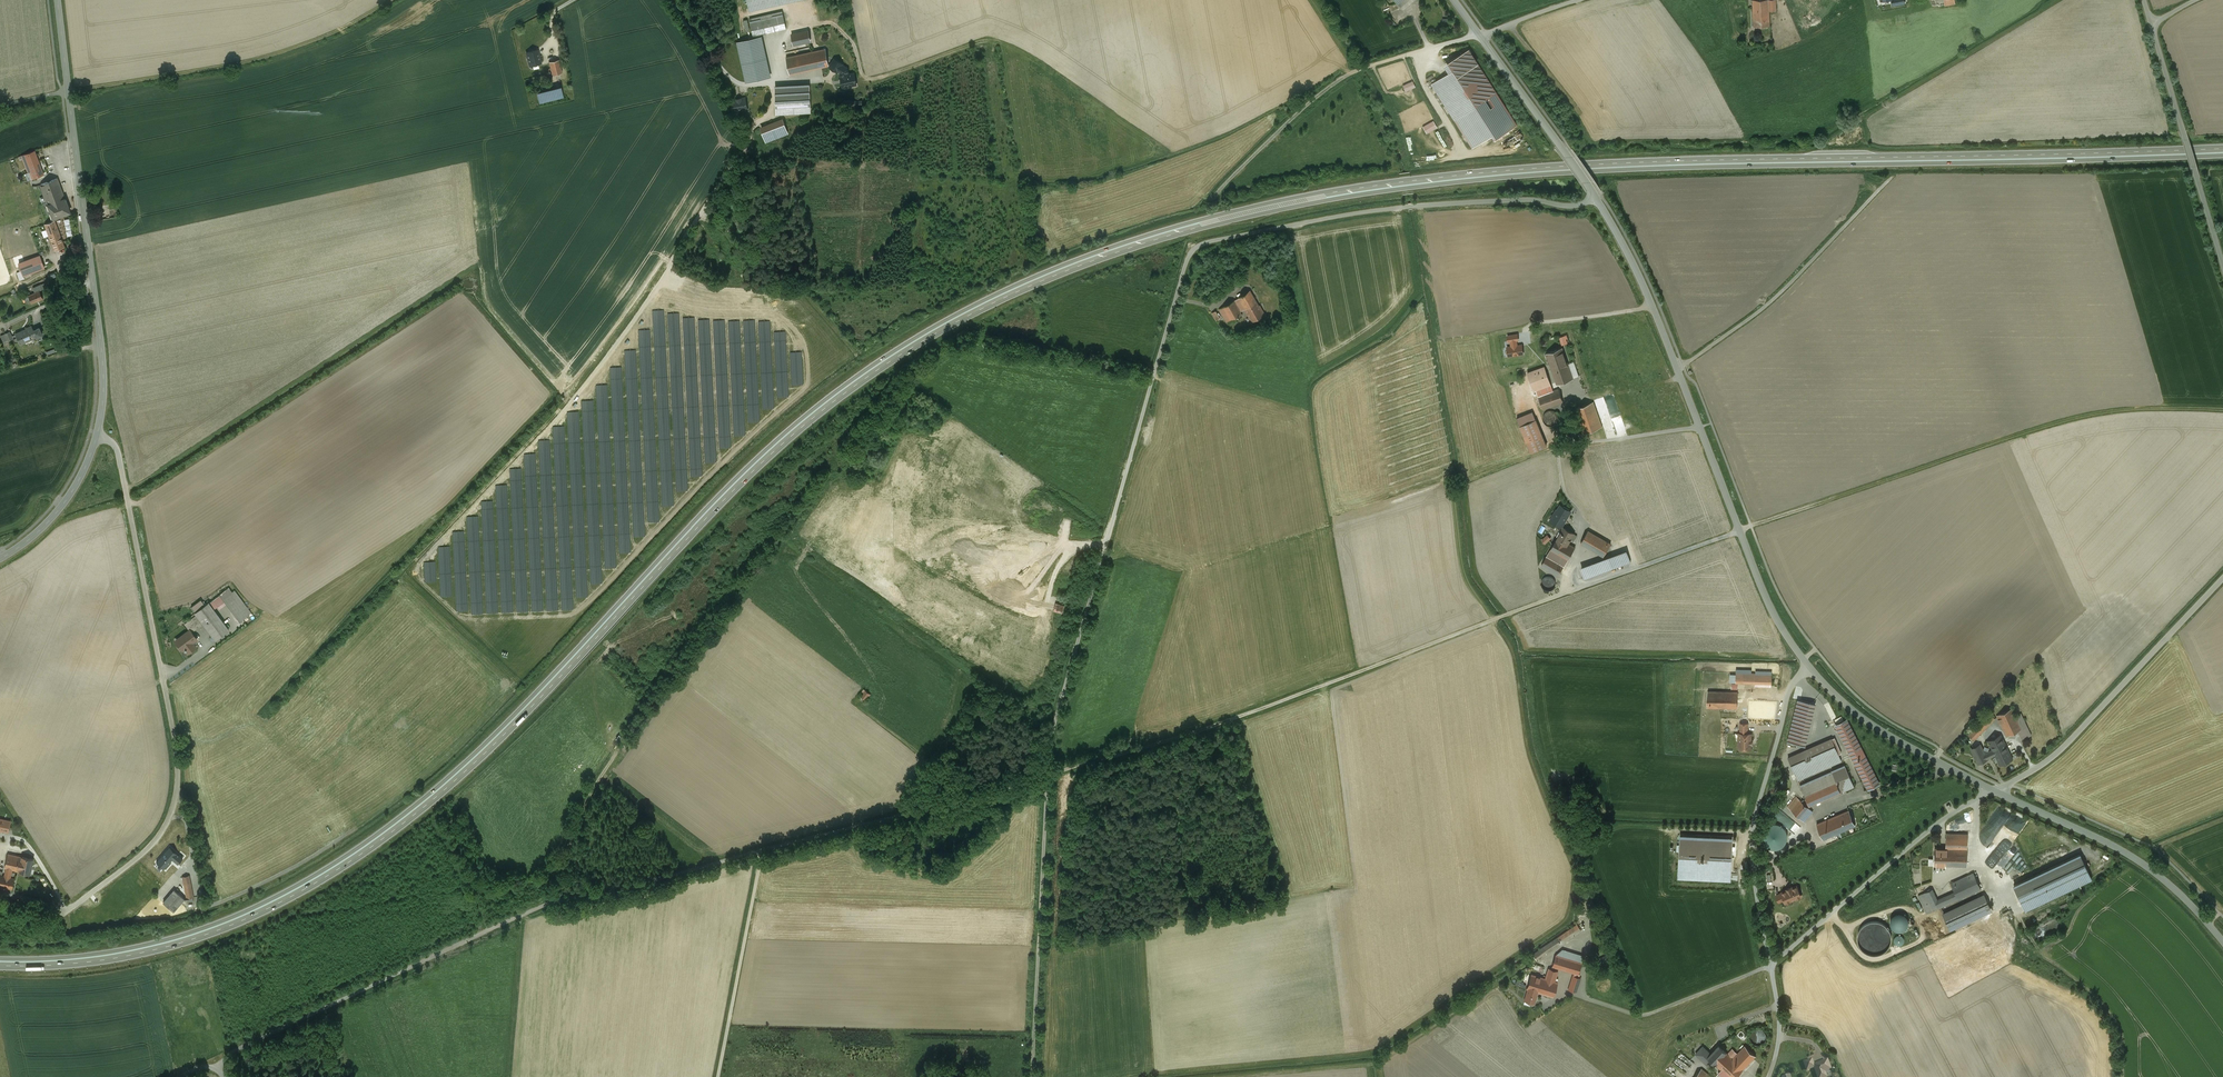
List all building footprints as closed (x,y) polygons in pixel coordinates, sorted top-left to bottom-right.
[(749,5),(750,11),(800,0),(769,0),(749,5)] [(1754,26),(1769,25),(1769,11),(1771,11),(1776,11),(1776,0),(1753,0),(1754,26)] [(782,12),(749,19),(751,24),(783,16),(782,12)] [(783,16),(751,24),(753,36),(754,36),(755,39),(760,38),(759,34),(786,28),(783,16)] [(808,31),(799,32),(799,29),(795,30),(796,33),(792,34),(794,45),(810,42),(808,31)] [(755,39),(747,41),(756,80),(769,77),(761,38),(760,38),(755,39)] [(756,80),(747,41),(739,43),(747,82),(756,80)] [(538,49),(526,52),(528,61),(525,62),(526,67),(541,63),(538,49)] [(1448,62),(1453,70),(1457,76),(1477,64),(1468,49),(1448,62)] [(824,50),(786,58),(790,75),(828,67),(826,58),(824,50)] [(832,59),(828,67),(841,74),(846,73),(849,66),(833,57),(832,59)] [(559,59),(549,62),(553,75),(562,72),(559,59)] [(1453,70),(1432,83),(1454,119),(1496,93),(1477,64),(1457,76),(1453,70)] [(857,88),(853,71),(846,73),(841,74),(844,91),(857,88)] [(561,87),(537,93),(539,102),(557,97),(557,96),(563,94),(563,96),(561,87)] [(809,88),(776,90),(777,114),(810,113),(809,88)] [(1496,93),(1454,119),(1473,148),(1492,135),(1494,140),(1517,126),(1496,93)] [(741,98),(737,99),(731,100),(733,110),(738,109),(739,111),(747,109),(745,98),(741,99),(741,98)] [(782,121),(761,129),(766,142),(788,134),(782,121)] [(1520,131),(1514,135),(1518,140),(1523,136),(1520,131)] [(35,150),(22,155),(31,179),(44,175),(35,150)] [(57,178),(41,184),(45,196),(41,198),(47,215),(49,214),(51,219),(70,212),(57,178)] [(112,204),(98,205),(99,219),(113,218),(112,204)] [(55,220),(44,224),(54,250),(64,246),(55,220)] [(24,278),(24,275),(45,268),(40,254),(18,262),(21,271),(17,272),(19,280),(24,278)] [(40,290),(28,295),(31,303),(43,298),(40,290)] [(1250,290),(1238,298),(1245,309),(1249,317),(1261,310),(1250,290)] [(1245,309),(1238,298),(1234,300),(1240,311),(1245,309)] [(1234,300),(1219,309),(1228,324),(1242,315),(1240,311),(1234,300)] [(63,304),(57,305),(59,315),(65,314),(63,304)] [(1217,321),(1221,318),(1217,310),(1212,312),(1217,321)] [(34,330),(32,326),(31,326),(26,328),(27,329),(16,334),(20,344),(36,337),(33,330),(34,330)] [(34,330),(33,330),(36,337),(38,341),(43,338),(41,335),(42,334),(39,328),(34,330)] [(10,331),(4,333),(7,341),(13,338),(10,331)] [(1560,336),(1562,345),(1570,343),(1568,334),(1560,336)] [(1512,346),(1507,347),(1509,356),(1524,353),(1522,345),(1517,345),(1516,340),(1511,341),(1512,346)] [(1573,378),(1562,348),(1546,353),(1557,384),(1573,378)] [(1544,367),(1528,373),(1534,390),(1551,384),(1544,367)] [(1559,389),(1539,396),(1543,409),(1563,402),(1559,389)] [(1593,402),(1574,408),(1583,433),(1602,426),(1593,402)] [(1553,411),(1552,410),(1551,410),(1549,410),(1548,411),(1547,411),(1546,412),(1545,412),(1545,413),(1544,414),(1543,415),(1543,416),(1543,417),(1543,418),(1543,420),(1543,421),(1544,422),(1545,423),(1546,424),(1547,425),(1548,425),(1549,426),(1550,426),(1551,426),(1553,426),(1554,425),(1555,424),(1556,424),(1557,423),(1557,422),(1558,422),(1558,421),(1558,420),(1559,419),(1559,418),(1559,417),(1558,416),(1558,415),(1557,414),(1556,413),(1555,412),(1554,411),(1553,411)] [(1546,445),(1536,419),(1520,426),(1531,452),(1546,445)] [(1571,511),(1561,505),(1558,510),(1557,510),(1553,515),(1554,516),(1552,520),(1551,520),(1561,527),(1571,511)] [(1574,533),(1564,527),(1556,540),(1567,546),(1569,543),(1574,533)] [(1611,543),(1588,530),(1581,543),(1604,556),(1611,543)] [(1548,533),(1542,539),(1546,543),(1552,537),(1548,533)] [(1567,546),(1556,540),(1550,550),(1551,550),(1547,556),(1542,565),(1559,575),(1568,560),(1567,560),(1575,547),(1569,543),(1567,546)] [(1626,550),(1580,567),(1585,579),(1631,561),(1626,550)] [(1548,576),(1547,576),(1546,577),(1545,577),(1544,577),(1544,578),(1543,579),(1542,580),(1542,581),(1541,582),(1541,583),(1541,584),(1542,585),(1542,586),(1543,587),(1543,588),(1544,589),(1545,590),(1546,590),(1548,591),(1549,591),(1550,591),(1551,590),(1552,590),(1553,589),(1554,589),(1554,588),(1555,587),(1555,586),(1556,585),(1556,584),(1556,582),(1555,581),(1555,579),(1554,578),(1553,578),(1553,577),(1552,577),(1550,576),(1549,576),(1548,576)] [(219,594),(220,595),(221,594),(228,602),(241,621),(249,615),(232,592),(228,588),(219,594)] [(235,590),(232,592),(249,615),(251,613),(235,590)] [(220,595),(213,600),(218,606),(221,603),(223,606),(228,602),(221,594),(220,595)] [(201,600),(191,607),(195,612),(195,613),(196,614),(199,618),(212,635),(215,640),(229,630),(213,609),(209,603),(208,603),(205,605),(201,600)] [(213,600),(209,603),(213,609),(218,606),(213,600)] [(1056,602),(1054,610),(1063,612),(1065,605),(1056,602)] [(199,618),(196,614),(184,623),(189,630),(190,630),(191,631),(201,623),(198,619),(199,618)] [(190,630),(189,630),(176,640),(181,645),(180,647),(182,650),(184,649),(188,653),(196,647),(193,642),(197,640),(195,637),(192,632),(191,633),(191,631),(190,630)] [(1755,673),(1736,673),(1736,682),(1755,683),(1755,680),(1755,673)] [(866,690),(861,697),(866,701),(871,694),(866,690)] [(1738,692),(1708,691),(1707,707),(1737,708),(1738,692)] [(1798,699),(1788,741),(1800,744),(1810,702),(1798,699)] [(2012,708),(1996,715),(1997,716),(2006,736),(2018,731),(2022,729),(2016,715),(2012,708)] [(1989,712),(1974,727),(1980,733),(1995,718),(1989,712)] [(2028,729),(2021,713),(2016,715),(2022,729),(2018,731),(2019,733),(2028,729)] [(1842,716),(1834,720),(1836,724),(1845,720),(1842,716)] [(1881,784),(1850,718),(1837,724),(1868,791),(1881,784)] [(1974,727),(1967,733),(1974,740),(1980,733),(1974,727)] [(2028,729),(2019,733),(2022,739),(2031,735),(2028,729)] [(1740,733),(1739,733),(1738,743),(1739,743),(1739,748),(1751,748),(1751,744),(1752,744),(1752,739),(1751,739),(1751,733),(1748,733),(1740,733)] [(1993,750),(1995,755),(1996,756),(1998,761),(2000,764),(2012,758),(2001,735),(1988,741),(1993,750)] [(1831,738),(1788,757),(1798,780),(1841,761),(1831,738)] [(1995,755),(1993,750),(1987,752),(1987,751),(1984,750),(1983,751),(1980,744),(1971,748),(1978,763),(1987,759),(1987,758),(1995,755)] [(1845,765),(1831,771),(1836,782),(1840,792),(1854,786),(1845,765)] [(1831,771),(1800,785),(1805,795),(1836,782),(1831,771)] [(1836,782),(1805,795),(1809,806),(1840,792),(1836,782)] [(1810,808),(1796,796),(1788,807),(1804,821),(1813,811),(1810,808)] [(1849,810),(1836,816),(1842,831),(1855,825),(1849,810)] [(0,815),(0,830),(7,832),(10,821),(5,820),(6,817),(0,815)] [(1836,816),(1824,821),(1831,835),(1842,831),(1836,816)] [(1831,835),(1824,821),(1817,824),(1823,839),(1831,835)] [(1778,824),(1777,824),(1774,824),(1772,824),(1769,825),(1768,826),(1767,827),(1765,828),(1764,830),(1763,831),(1763,832),(1763,834),(1763,835),(1763,836),(1763,837),(1763,838),(1763,840),(1764,841),(1765,842),(1766,844),(1767,846),(1769,846),(1771,847),(1773,848),(1775,848),(1778,847),(1780,847),(1782,846),(1783,845),(1784,844),(1785,842),(1786,840),(1786,839),(1787,837),(1787,836),(1787,834),(1786,833),(1786,831),(1785,829),(1783,828),(1783,827),(1781,826),(1780,825),(1778,824)] [(1968,834),(1947,833),(1946,849),(1955,849),(1967,849),(1968,834)] [(1733,836),(1681,834),(1679,878),(1731,881),(1733,836)] [(177,853),(170,847),(156,862),(164,868),(165,868),(167,870),(175,861),(180,866),(185,860),(177,853)] [(1946,849),(1936,848),(1936,865),(1954,866),(1955,849),(1946,849)] [(1967,849),(1955,849),(1954,866),(1967,866),(1967,849)] [(0,875),(0,886),(12,889),(15,879),(10,878),(12,870),(19,871),(22,857),(8,854),(5,868),(6,868),(5,877),(0,875)] [(2014,886),(2026,911),(2091,880),(2079,856),(2014,886)] [(22,857),(19,871),(30,874),(33,859),(22,857)] [(1974,873),(1951,883),(1955,892),(1958,899),(1981,889),(1974,873)] [(189,875),(182,876),(184,884),(181,884),(184,896),(186,895),(187,898),(193,897),(189,875)] [(1797,886),(1792,888),(1792,887),(1786,889),(1786,891),(1782,892),(1782,893),(1785,899),(1785,901),(1790,899),(1791,901),(1801,896),(1797,886)] [(1937,900),(1932,888),(1918,895),(1927,913),(1951,902),(1947,895),(1937,900)] [(184,898),(174,889),(163,902),(173,911),(184,898)] [(1955,892),(1947,895),(1951,902),(1958,899),(1955,892)] [(1782,893),(1776,895),(1779,902),(1785,899),(1782,893)] [(1984,895),(1943,914),(1951,929),(1991,910),(1984,895)] [(1895,931),(1909,929),(1908,913),(1893,914),(1895,931)] [(1862,954),(1890,954),(1890,922),(1862,923),(1862,954)] [(1558,937),(1542,948),(1533,955),(1536,960),(1546,953),(1546,954),(1563,943),(1581,931),(1577,924),(1558,937)] [(1898,934),(1895,941),(1903,945),(1906,938),(1898,934)] [(1583,956),(1562,949),(1556,955),(1552,966),(1578,974),(1583,956)] [(1596,961),(1595,961),(1594,961),(1593,961),(1593,962),(1592,962),(1591,963),(1591,964),(1590,965),(1590,966),(1590,967),(1590,968),(1590,969),(1591,970),(1592,971),(1593,972),(1594,972),(1595,973),(1596,973),(1598,972),(1599,972),(1600,971),(1601,970),(1602,969),(1602,968),(1602,967),(1602,966),(1602,965),(1601,963),(1600,962),(1599,962),(1598,961),(1597,961),(1596,961)] [(1549,969),(1546,979),(1532,975),(1527,989),(1528,989),(1525,1000),(1534,1003),(1538,992),(1553,996),(1557,982),(1554,982),(1558,971),(1549,969)] [(1580,978),(1573,976),(1569,990),(1576,992),(1580,978)] [(1516,985),(1527,988),(1529,983),(1517,980),(1516,985)] [(1756,1029),(1755,1029),(1754,1030),(1753,1031),(1752,1032),(1751,1033),(1751,1034),(1750,1034),(1750,1035),(1750,1037),(1750,1038),(1750,1039),(1751,1040),(1751,1041),(1752,1043),(1753,1043),(1754,1044),(1755,1045),(1757,1045),(1758,1045),(1760,1045),(1761,1044),(1762,1044),(1763,1043),(1764,1043),(1764,1042),(1765,1041),(1765,1040),(1766,1039),(1766,1038),(1766,1037),(1766,1036),(1766,1035),(1766,1034),(1765,1032),(1764,1031),(1763,1030),(1762,1030),(1761,1029),(1760,1029),(1758,1029),(1756,1029)] [(1711,1054),(1708,1057),(1712,1060),(1716,1064),(1726,1053),(1719,1046),(1711,1054)] [(1732,1059),(1726,1053),(1716,1064),(1722,1069),(1718,1073),(1723,1076),(1736,1076),(1756,1056),(1745,1046),(1732,1059)] [(1711,1054),(1705,1048),(1702,1051),(1700,1049),(1696,1054),(1708,1065),(1712,1060),(1708,1057),(1711,1054)] [(1812,1060),(1804,1062),(1807,1070),(1814,1067),(1813,1065),(1814,1065),(1812,1060)] [(1813,1065),(1814,1067),(1818,1076),(1826,1076),(1825,1072),(1831,1070),(1827,1060),(1814,1065),(1813,1065)] [(1702,1069),(1695,1076),(1712,1076),(1702,1069)]
